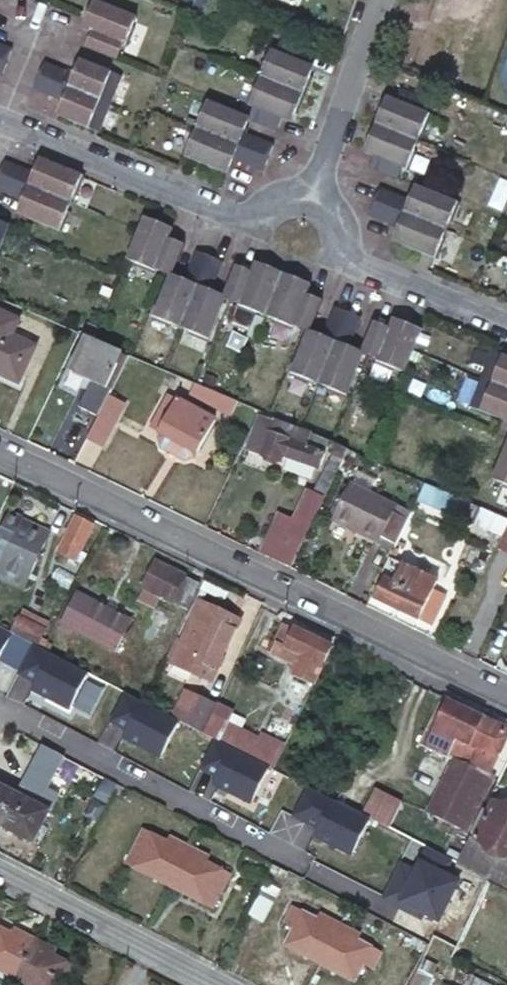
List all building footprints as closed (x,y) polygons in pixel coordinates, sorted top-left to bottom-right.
[(194,6),(206,11),(211,0),(196,0),(194,6)] [(87,48),(96,51),(118,60),(125,41),(128,42),(134,29),(131,28),(135,18),(93,2),(86,18),(89,19),(85,28),(94,31),(87,48)] [(264,68),(260,79),(303,95),(310,78),(308,77),(312,68),(304,65),(309,53),(281,42),(276,54),(269,51),(262,68),(264,68)] [(9,61),(13,50),(0,44),(0,57),(9,61)] [(0,57),(0,75),(2,76),(9,61),(0,57)] [(41,74),(110,103),(120,77),(90,66),(82,62),(78,71),(74,69),(73,74),(46,63),(41,74)] [(99,130),(110,103),(41,74),(35,89),(62,100),(60,105),(63,107),(60,114),(99,130)] [(303,95),(260,79),(257,86),(255,85),(248,103),(254,104),(251,112),(249,118),(277,130),(283,116),(290,119),(294,110),(296,110),(303,95)] [(381,106),(374,124),(416,140),(421,129),(424,130),(430,114),(424,112),(429,101),(401,89),(396,101),(388,98),(384,108),(381,106)] [(245,127),(249,118),(205,101),(199,117),(201,118),(197,129),(267,157),(273,145),(245,133),(247,128),(245,127)] [(416,140),(374,124),(368,140),(370,141),(366,152),(374,154),(370,167),(397,178),(402,166),(408,168),(415,149),(413,148),(416,140)] [(262,170),(267,157),(197,129),(192,141),(188,140),(183,154),(227,172),(230,164),(233,165),(235,159),(262,170)] [(68,200),(71,190),(75,192),(82,174),(39,157),(36,167),(33,166),(31,170),(3,158),(0,167),(0,172),(68,200)] [(68,200),(0,172),(0,187),(21,196),(19,201),(22,203),(18,211),(27,214),(60,228),(67,211),(64,210),(68,200)] [(458,204),(416,186),(413,194),(410,193),(407,199),(380,187),(375,200),(445,229),(449,220),(451,221),(458,204)] [(398,230),(393,240),(436,258),(446,237),(442,235),(445,229),(375,200),(369,214),(396,225),(395,229),(398,230)] [(145,214),(139,229),(127,256),(135,260),(134,263),(153,270),(153,267),(163,271),(167,273),(179,242),(167,237),(170,229),(163,227),(164,223),(145,214)] [(176,277),(167,273),(149,314),(168,322),(169,320),(178,323),(207,254),(195,249),(183,276),(178,273),(176,277)] [(204,337),(220,296),(213,293),(215,289),(209,287),(220,259),(207,254),(178,323),(186,326),(186,329),(204,337)] [(267,302),(269,304),(282,273),(268,267),(267,270),(254,266),(252,273),(235,266),(234,271),(236,276),(241,282),(246,287),(249,290),(252,293),(255,295),(257,297),(260,298),(263,301),(267,302)] [(255,309),(265,314),(269,304),(267,302),(263,301),(260,298),(257,297),(255,295),(252,293),(249,290),(246,287),(241,282),(236,276),(234,271),(232,267),(220,296),(226,298),(237,302),(236,305),(254,313),(255,309)] [(282,273),(269,304),(271,305),(275,307),(279,308),(283,309),(290,310),(294,310),(300,310),(304,310),(310,309),(317,307),(320,300),(305,295),(308,287),(300,284),(300,281),(282,273)] [(269,304),(265,314),(275,317),(274,320),(291,328),(292,324),(301,328),(307,331),(317,307),(310,309),(304,310),(300,310),(294,310),(290,310),(283,309),(279,308),(275,307),(271,305),(269,304)] [(315,334),(307,331),(290,372),(308,379),(309,377),(318,381),(346,311),(333,306),(322,333),(316,330),(315,334)] [(20,384),(37,347),(14,336),(21,321),(0,310),(0,374),(20,384)] [(344,394),(360,353),(350,349),(352,345),(347,343),(358,315),(346,311),(318,381),(327,384),(326,387),(344,394)] [(402,369),(410,350),(419,328),(403,321),(401,324),(391,319),(388,328),(373,321),(360,353),(365,355),(378,360),(378,362),(392,368),(393,366),(402,369)] [(87,338),(71,371),(106,388),(122,354),(87,338)] [(481,379),(506,390),(506,359),(492,353),(481,379)] [(165,374),(160,384),(170,389),(175,379),(165,374)] [(481,379),(470,405),(502,418),(506,421),(506,390),(481,379)] [(228,411),(234,397),(231,396),(195,381),(190,394),(228,411)] [(123,403),(107,395),(87,437),(102,444),(123,403)] [(148,430),(160,435),(177,399),(166,395),(148,430)] [(177,399),(160,435),(157,440),(163,447),(184,458),(193,458),(196,452),(197,453),(214,418),(177,399)] [(262,453),(278,422),(273,419),(270,425),(261,421),(249,446),(262,453)] [(278,422),(262,453),(281,461),(285,454),(318,468),(325,452),(303,443),(308,432),(279,420),(278,422)] [(493,478),(503,481),(501,485),(506,488),(506,443),(493,478)] [(428,482),(421,496),(458,513),(457,514),(464,518),(464,519),(474,523),(482,506),(445,490),(428,482)] [(332,519),(377,542),(394,550),(412,514),(394,504),(350,483),(332,519)] [(0,537),(0,569),(26,582),(49,537),(10,517),(0,537)] [(78,517),(59,553),(76,561),(94,525),(78,517)] [(267,556),(290,567),(308,529),(285,518),(267,556)] [(392,556),(372,597),(378,599),(398,559),(392,556)] [(398,559),(378,599),(431,627),(445,598),(433,593),(439,581),(398,559)] [(156,560),(144,587),(187,609),(201,582),(156,560)] [(131,620),(75,593),(60,624),(116,652),(131,620)] [(202,599),(173,661),(213,680),(240,616),(202,599)] [(46,651),(50,643),(46,641),(50,633),(26,621),(18,635),(46,651)] [(315,682),(333,647),(284,622),(270,650),(299,664),(295,672),(315,682)] [(56,647),(50,643),(46,651),(52,653),(56,647)] [(87,677),(74,701),(143,737),(156,713),(87,677)] [(179,720),(202,732),(211,712),(216,702),(193,691),(179,720)] [(417,742),(426,747),(445,757),(454,737),(499,760),(506,743),(506,732),(504,728),(450,700),(441,695),(417,742)] [(211,712),(202,732),(270,768),(284,741),(261,730),(257,736),(211,712)] [(461,872),(160,715),(147,739),(448,897),(461,872)] [(454,737),(445,757),(452,761),(427,813),(464,831),(492,774),(499,760),(454,737)] [(6,788),(15,792),(20,781),(12,776),(6,788)] [(20,781),(15,792),(46,809),(53,795),(22,778),(20,781)] [(15,792),(6,788),(0,784),(0,821),(15,792)] [(371,790),(358,814),(384,827),(396,803),(371,790)] [(0,821),(0,825),(32,842),(48,810),(46,809),(15,792),(0,821)] [(484,811),(474,832),(479,834),(476,839),(506,855),(506,808),(495,802),(488,814),(484,811)] [(127,863),(165,882),(185,844),(171,836),(168,841),(146,829),(127,863)] [(185,844),(165,882),(213,908),(230,875),(206,861),(208,856),(185,844)] [(457,866),(479,877),(506,892),(506,877),(463,855),(457,866)] [(285,871),(273,865),(266,879),(277,885),(285,871)] [(286,943),(314,958),(332,924),(318,917),(294,905),(286,920),(295,925),(286,943)] [(318,917),(332,924),(335,918),(321,911),(318,917)] [(335,918),(332,924),(357,937),(360,931),(335,918)] [(332,924),(314,958),(356,979),(365,960),(374,965),(383,950),(357,937),(332,924)] [(13,935),(0,928),(0,971),(14,978),(32,944),(13,935)] [(17,928),(13,935),(32,944),(35,937),(17,928)] [(35,937),(32,944),(14,978),(28,984),(53,984),(57,977),(68,982),(75,967),(50,954),(54,947),(35,937)] [(399,981),(407,984),(416,984),(427,962),(413,955),(399,981)] [(492,983),(479,977),(475,984),(491,984),(492,983)]
